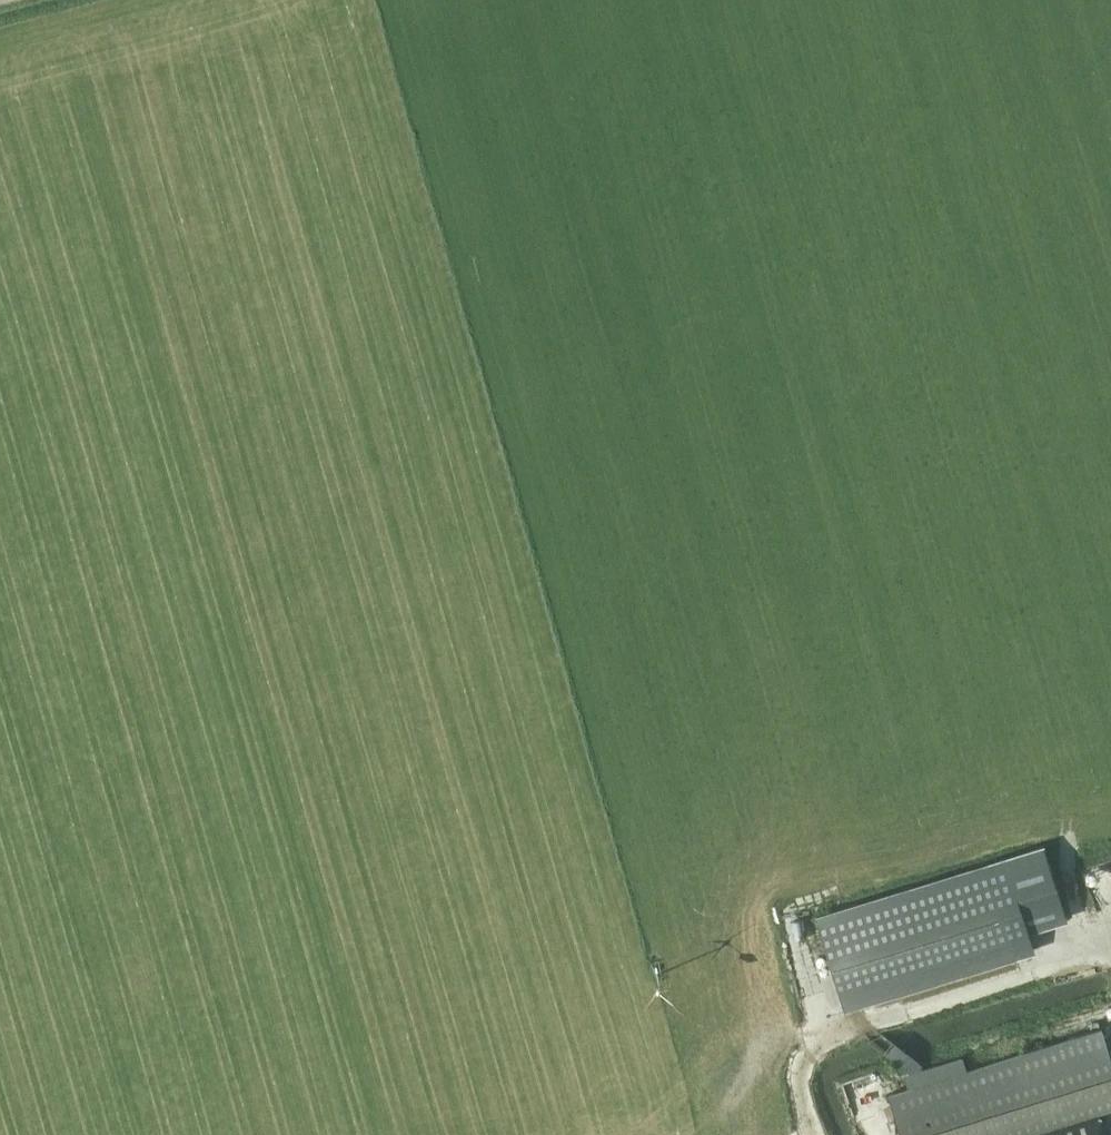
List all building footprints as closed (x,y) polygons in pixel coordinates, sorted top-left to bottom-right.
[(983,860),(814,912),(843,1004),(1012,951),(983,860)] [(1099,1026),(883,1094),(896,1134),(1102,1134),(1095,1111),(1110,1106),(1110,1064),(1099,1026)]
